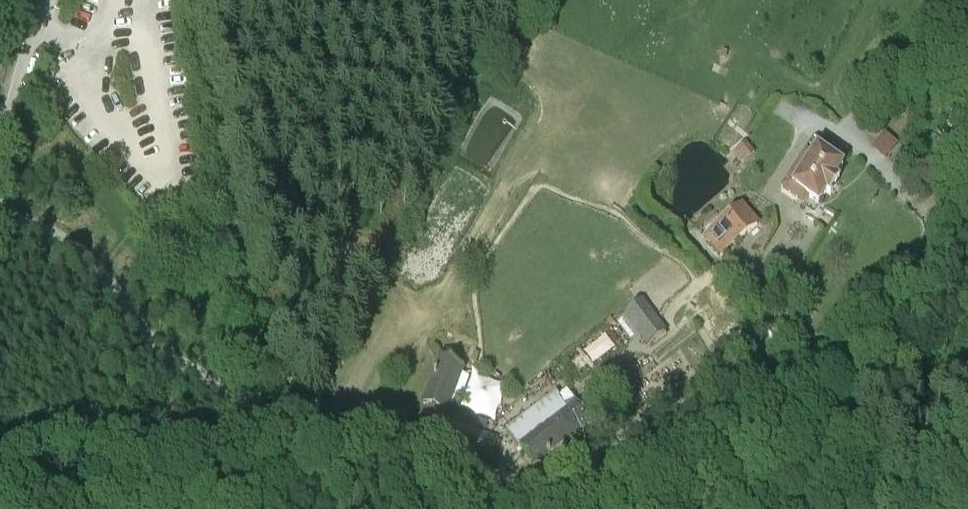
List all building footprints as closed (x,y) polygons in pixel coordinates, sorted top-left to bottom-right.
[(530,56),(535,45),(522,39),(517,51),(530,56)] [(830,171),(820,164),(818,163),(799,192),(793,188),(787,197),(788,197),(783,203),(799,213),(803,206),(819,217),(827,205),(831,207),(840,194),(836,191),(843,179),(841,178),(843,175),(832,168),(830,171)] [(743,221),(728,234),(709,251),(723,267),(758,237),(743,221)] [(666,333),(641,302),(623,317),(647,348),(666,333)] [(585,352),(594,365),(619,348),(610,334),(585,352)] [(439,363),(422,403),(429,406),(445,413),(447,414),(464,374),(439,363)] [(556,396),(508,431),(526,456),(575,422),(556,396)] [(442,421),(445,413),(429,406),(426,414),(442,421)] [(499,440),(452,422),(443,445),(490,463),(499,440)]
